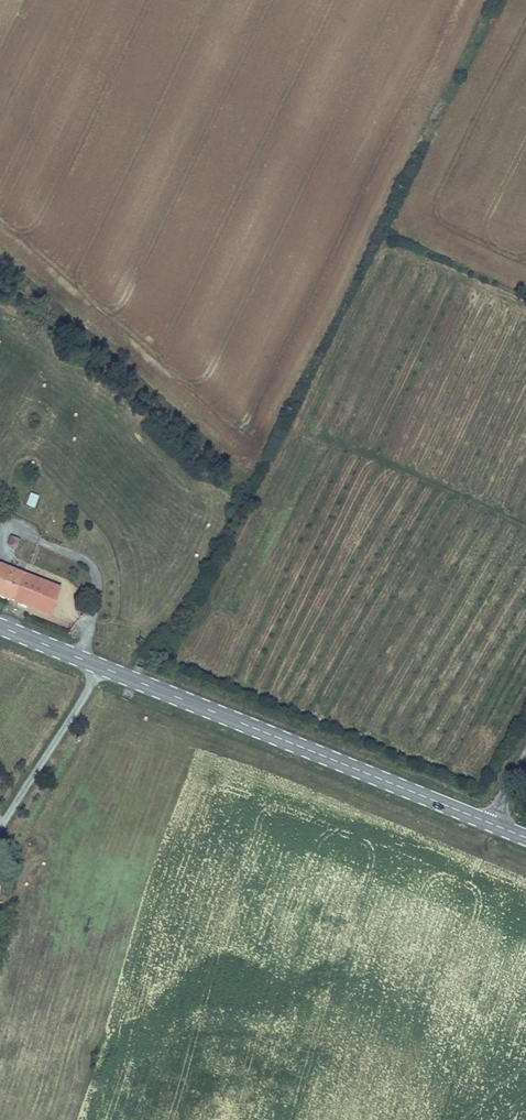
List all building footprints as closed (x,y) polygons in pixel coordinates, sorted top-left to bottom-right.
[(26,506),(35,509),(40,496),(31,493),(26,506)] [(13,547),(19,549),(23,540),(17,538),(13,547)] [(38,612),(48,585),(0,566),(0,567),(0,597),(38,612)] [(50,617),(60,590),(48,585),(38,612),(50,617)]
